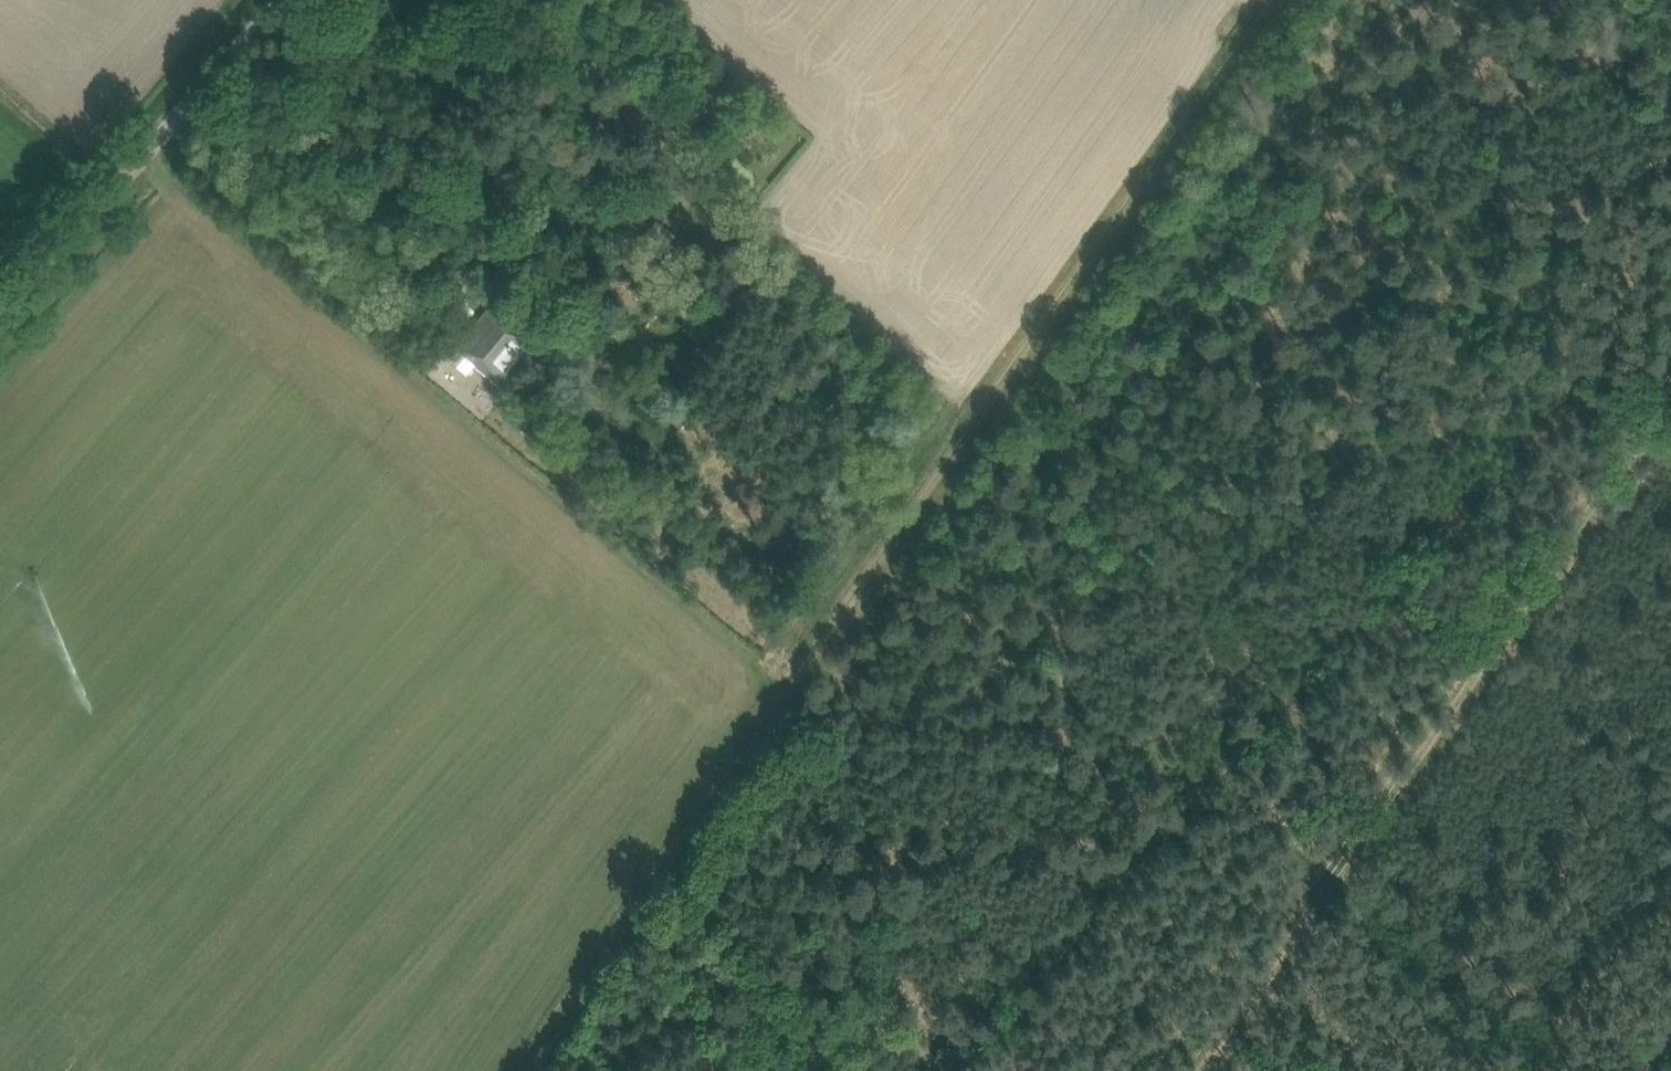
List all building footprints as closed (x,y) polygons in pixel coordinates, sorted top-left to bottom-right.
[(534,352),(515,336),(525,323),(497,299),(465,336),(465,337),(447,357),(466,374),(476,363),(505,387),(534,352)]
